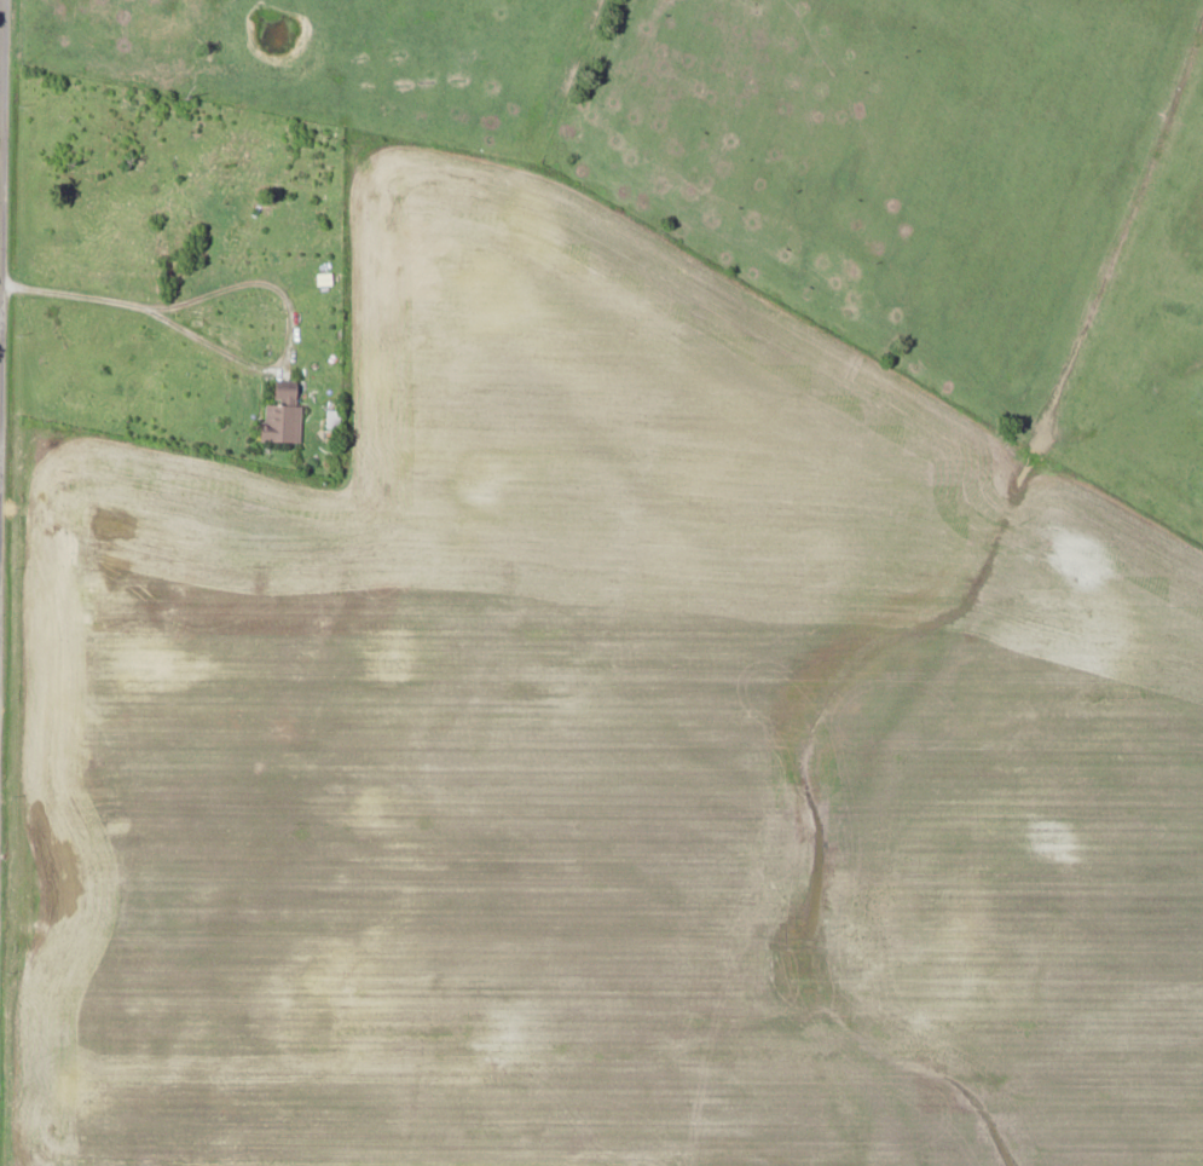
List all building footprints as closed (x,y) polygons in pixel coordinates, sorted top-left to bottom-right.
[(302,404),(267,404),(267,442),(302,442),(302,404)]
